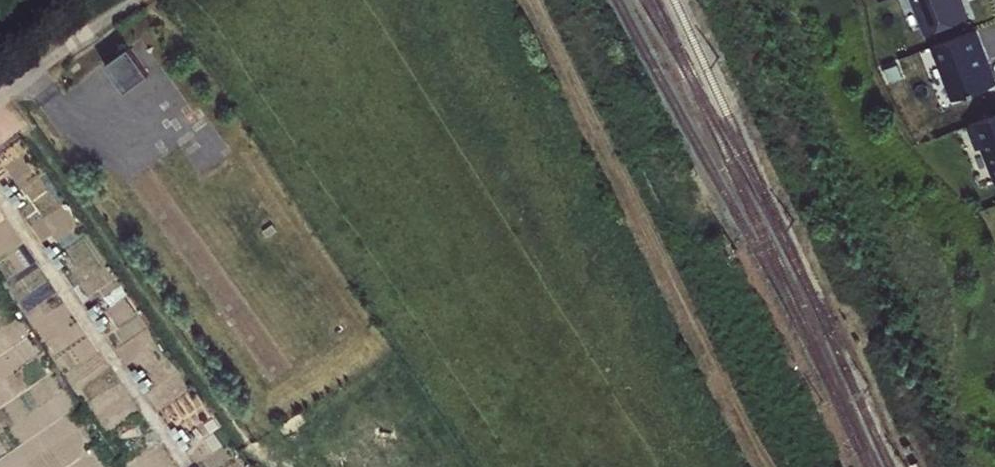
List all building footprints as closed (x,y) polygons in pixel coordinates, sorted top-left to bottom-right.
[(925,33),(967,17),(961,0),(912,0),(925,33)] [(974,30),(932,47),(953,101),(992,85),(979,52),(982,51),(974,30)] [(131,47),(107,63),(126,92),(151,75),(131,47)] [(994,180),(994,115),(968,126),(977,149),(982,147),(994,180)]
